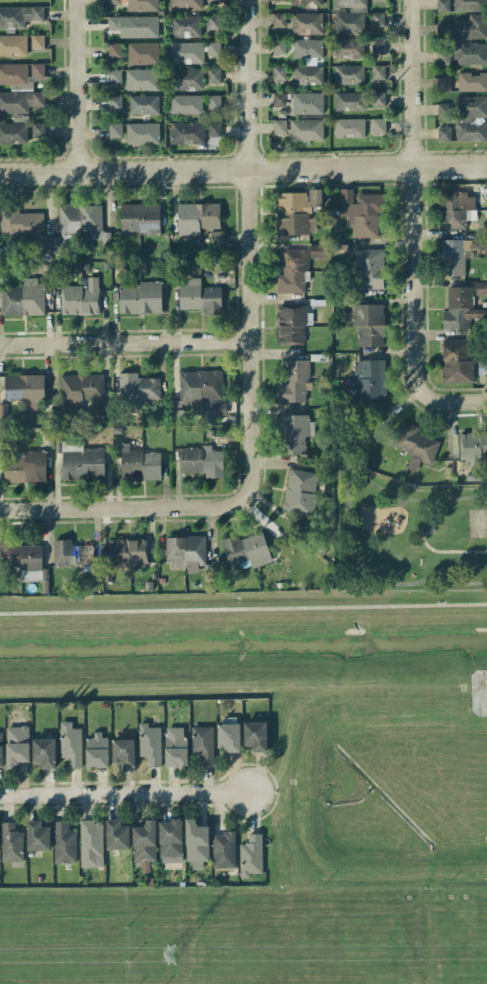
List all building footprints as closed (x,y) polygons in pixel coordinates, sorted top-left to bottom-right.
[(158,11),(158,0),(108,0),(108,4),(127,3),(128,11),(158,11)] [(170,9),(203,9),(203,0),(170,0),(170,9)] [(334,9),(335,9),(335,32),(366,32),(365,0),(334,0),(334,9)] [(449,12),(450,0),(437,0),(436,11),(449,12)] [(485,10),(485,0),(454,0),(454,11),(485,10)] [(43,6),(0,7),(0,28),(25,27),(24,21),(44,20),(43,6)] [(322,12),(292,13),(292,35),(322,34),(322,12)] [(384,12),(371,12),(371,26),(384,26),(384,12)] [(286,27),(285,13),(272,13),(273,27),(286,27)] [(469,19),(455,19),(455,23),(437,24),(437,38),(486,37),(486,14),(469,14),(469,19)] [(120,38),(158,37),(158,15),(107,16),(108,30),(120,30),(120,38)] [(201,37),(200,15),(170,16),(170,38),(201,37)] [(208,29),(221,29),(221,15),(207,15),(208,29)] [(27,55),(26,34),(0,35),(0,55),(27,55)] [(44,34),(31,34),(31,49),(44,49),(44,34)] [(364,39),(334,38),(334,57),(364,58),(364,39)] [(385,39),(372,38),(372,52),(384,53),(385,39)] [(285,54),(286,40),(273,39),(272,54),(285,54)] [(323,40),(293,39),(293,58),(322,58),(323,40)] [(221,41),(207,42),(208,56),(221,56),(221,41)] [(159,42),(128,42),(128,64),(158,64),(159,42)] [(170,63),(204,63),(203,42),(170,42),(170,63)] [(121,43),(109,43),(108,56),(121,57),(121,43)] [(486,64),(486,57),(486,43),(454,43),(454,64),(486,64)] [(437,64),(450,64),(450,49),(437,49),(437,64)] [(33,84),(33,77),(45,77),(44,63),(29,63),(29,62),(0,63),(0,85),(33,84)] [(294,84),(323,83),(323,65),(293,65),(294,84)] [(335,84),(364,83),(364,65),(335,65),(335,84)] [(385,79),(385,65),(372,65),(372,79),(385,79)] [(285,66),(273,66),(273,80),(285,80),(285,66)] [(202,68),(171,69),(172,90),(203,90),(202,68)] [(220,82),(220,69),(208,68),(207,82),(220,82)] [(122,83),(121,69),(109,69),(109,84),(122,83)] [(126,90),(158,89),(158,69),(126,69),(126,90)] [(458,73),(458,91),(486,90),(486,72),(458,73)] [(450,77),(437,77),(437,91),(451,91),(450,77)] [(28,112),(28,106),(45,105),(45,91),(0,92),(0,113),(28,112)] [(385,91),(372,92),(372,106),(386,105),(385,91)] [(292,114),(323,114),(323,92),(292,93),(292,114)] [(366,92),(335,92),(334,110),(366,111),(366,92)] [(273,107),(286,106),(286,93),(273,93),(273,107)] [(202,113),(202,94),(170,95),(171,114),(202,113)] [(109,96),(109,109),(122,109),(121,95),(109,96)] [(158,95),(129,96),(129,114),(159,114),(158,95)] [(208,95),(208,109),(221,109),(221,95),(208,95)] [(472,95),(472,96),(457,96),(456,117),(486,117),(486,96),(472,95)] [(449,118),(450,103),(438,103),(437,117),(449,118)] [(364,118),(335,119),(335,137),(365,137),(364,118)] [(386,132),(385,118),(372,118),(372,132),(386,132)] [(324,140),(323,119),(273,119),(273,133),(289,133),(289,142),(311,142),(311,140),(324,140)] [(457,141),(486,140),(486,124),(486,120),(456,121),(457,141)] [(208,136),(221,136),(220,121),(208,121),(208,136)] [(0,123),(0,143),(28,143),(27,122),(0,123)] [(45,123),(32,122),(32,137),(45,137),(45,123)] [(204,143),(204,122),(171,123),(171,144),(204,143)] [(122,137),(122,123),(109,123),(109,137),(122,137)] [(127,144),(159,143),(159,123),(126,123),(127,144)] [(451,127),(438,127),(438,141),(451,141),(451,127)] [(466,228),(466,210),(475,209),(475,193),(450,193),(450,185),(441,185),(442,229),(466,228)] [(352,237),(380,237),(380,193),(355,194),(355,188),(340,188),(340,220),(352,220),(352,237)] [(278,192),(278,234),(317,234),(317,213),(322,213),(322,189),(308,189),(308,192),(278,192)] [(220,230),(220,202),(178,203),(178,231),(220,230)] [(160,232),(160,203),(120,204),(121,233),(160,232)] [(59,236),(52,236),(52,253),(62,253),(62,236),(85,236),(85,239),(102,239),(102,204),(59,205),(59,236)] [(19,212),(19,208),(0,208),(0,215),(1,237),(43,236),(43,212),(19,212)] [(224,244),(224,231),(211,231),(212,245),(224,244)] [(473,257),(473,239),(441,239),(441,276),(465,275),(465,257),(473,257)] [(310,257),(329,257),(329,244),(310,244),(310,257)] [(356,288),(383,289),(384,249),(357,248),(356,288)] [(283,249),(283,274),(277,274),(277,293),(304,292),(304,280),(309,280),(308,249),(283,249)] [(99,276),(87,277),(87,285),(60,286),(61,315),(100,313),(99,276)] [(180,309),(203,308),(203,314),(222,314),(221,286),(201,287),(201,277),(188,278),(188,284),(179,284),(180,309)] [(476,294),(486,294),(486,281),(475,282),(476,294)] [(120,313),(162,312),(161,282),(120,283),(120,313)] [(1,285),(2,315),(45,314),(44,284),(1,285)] [(474,309),(473,286),(448,286),(448,311),(443,311),(443,329),(467,329),(467,318),(486,318),(486,308),(474,309)] [(383,303),(352,304),(352,326),(358,325),(358,346),(384,345),(383,303)] [(279,306),(278,342),(304,343),(304,324),(312,324),(313,312),(307,312),(307,306),(279,306)] [(443,382),(474,382),(474,359),(472,359),(472,339),(442,339),(443,382)] [(284,360),(284,383),(279,383),(279,402),(308,401),(307,359),(284,360)] [(386,399),(385,359),(356,360),(357,380),(346,380),(347,392),(356,392),(356,400),(386,399)] [(180,403),(199,402),(199,399),(222,399),(222,371),(179,371),(180,403)] [(160,377),(138,377),(138,373),(121,372),(121,408),(140,408),(140,398),(160,399),(160,377)] [(5,374),(5,399),(23,399),(23,410),(44,409),(43,374),(5,374)] [(60,374),(61,405),(83,405),(83,399),(104,399),(103,374),(60,374)] [(97,415),(109,415),(109,403),(97,402),(97,415)] [(213,414),(226,414),(226,402),(213,402),(213,414)] [(279,415),(280,454),(308,453),(307,414),(279,415)] [(393,446),(413,452),(408,468),(417,471),(420,461),(432,465),(440,440),(416,432),(419,425),(401,420),(393,446)] [(461,432),(461,463),(484,463),(484,458),(486,458),(486,433),(461,432)] [(63,480),(105,479),(104,447),(83,448),(83,440),(55,441),(56,452),(62,452),(63,480)] [(161,479),(161,452),(143,452),(143,449),(129,449),(129,443),(121,443),(122,480),(161,479)] [(182,446),(181,472),(206,472),(206,477),(223,478),(223,450),(212,450),(212,447),(182,446)] [(20,457),(4,458),(4,482),(46,481),(45,450),(19,451),(20,457)] [(313,515),(319,472),(289,468),(283,510),(313,515)] [(221,540),(229,565),(249,559),(252,568),(273,561),(263,532),(239,540),(238,534),(221,540)] [(166,568),(186,568),(186,572),(198,572),(198,564),(205,564),(206,536),(167,536),(166,568)] [(147,539),(112,539),(111,566),(147,567),(147,539)] [(42,581),(42,543),(0,544),(0,566),(21,566),(21,581),(42,581)] [(81,728),(72,728),(72,721),(59,721),(60,758),(68,758),(68,767),(82,767),(81,728)] [(161,727),(147,726),(147,722),(139,722),(139,757),(148,757),(148,766),(161,766),(161,727)] [(244,722),(244,746),(253,745),(253,752),(267,751),(267,722),(244,722)] [(218,747),(227,747),(227,751),(240,752),(240,723),(218,723),(218,747)] [(29,726),(6,726),(7,769),(17,768),(17,761),(30,761),(29,726)] [(213,726),(192,726),(193,757),(200,757),(200,766),(214,765),(213,726)] [(188,766),(187,737),(183,737),(183,727),(165,727),(166,766),(188,766)] [(86,767),(109,766),(108,733),(94,734),(94,737),(86,737),(86,767)] [(56,768),(56,738),(33,739),(33,762),(41,762),(41,768),(56,768)] [(135,766),(135,738),(112,739),(112,763),(121,762),(121,766),(135,766)] [(209,860),(208,826),(196,826),(196,818),(185,818),(186,861),(192,861),(192,869),(203,868),(203,860),(209,860)] [(130,849),(129,825),(121,825),(121,819),(106,819),(107,849),(130,849)] [(156,819),(145,819),(145,826),(133,826),(133,861),(141,861),(141,869),(150,869),(150,861),(156,861),(156,819)] [(159,820),(160,862),(183,862),(182,819),(159,820)] [(50,826),(42,826),(42,820),(27,820),(27,850),(51,849),(50,826)] [(80,821),(81,867),(104,866),(103,820),(80,821)] [(15,821),(1,821),(2,861),(24,861),(23,831),(15,831),(15,821)] [(77,862),(77,830),(68,830),(68,821),(54,821),(54,862),(77,862)] [(212,832),(213,867),(235,867),(235,832),(212,832)] [(262,872),(262,833),(248,833),(248,843),(240,843),(240,878),(250,877),(250,873),(262,872)]
